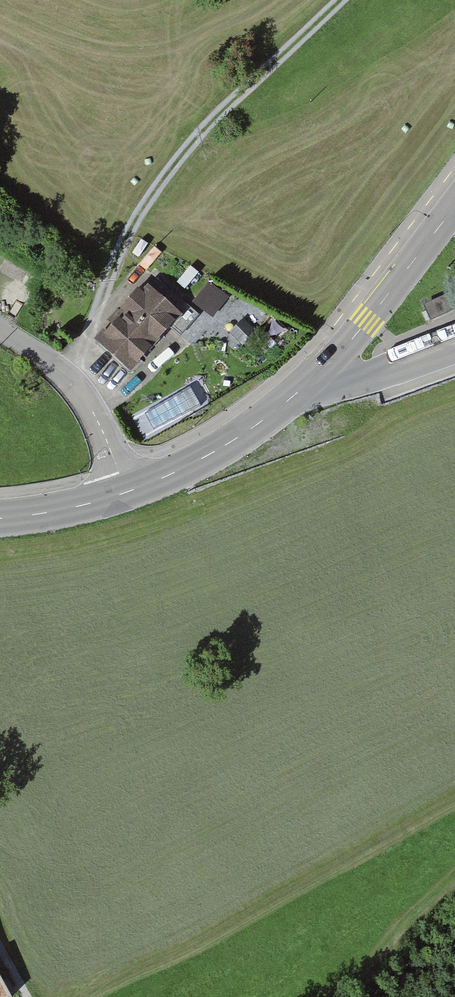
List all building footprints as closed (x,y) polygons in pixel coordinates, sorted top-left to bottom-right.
[(138,369),(183,320),(179,316),(184,309),(155,283),(149,291),(143,285),(119,313),(125,318),(98,348),(125,372),(132,363),(138,369)] [(191,307),(213,323),(231,300),(208,283),(191,307)] [(428,321),(454,309),(454,290),(421,305),(428,321)] [(245,348),(258,334),(244,321),(231,335),(245,348)] [(133,416),(145,439),(201,408),(188,385),(133,416)]
